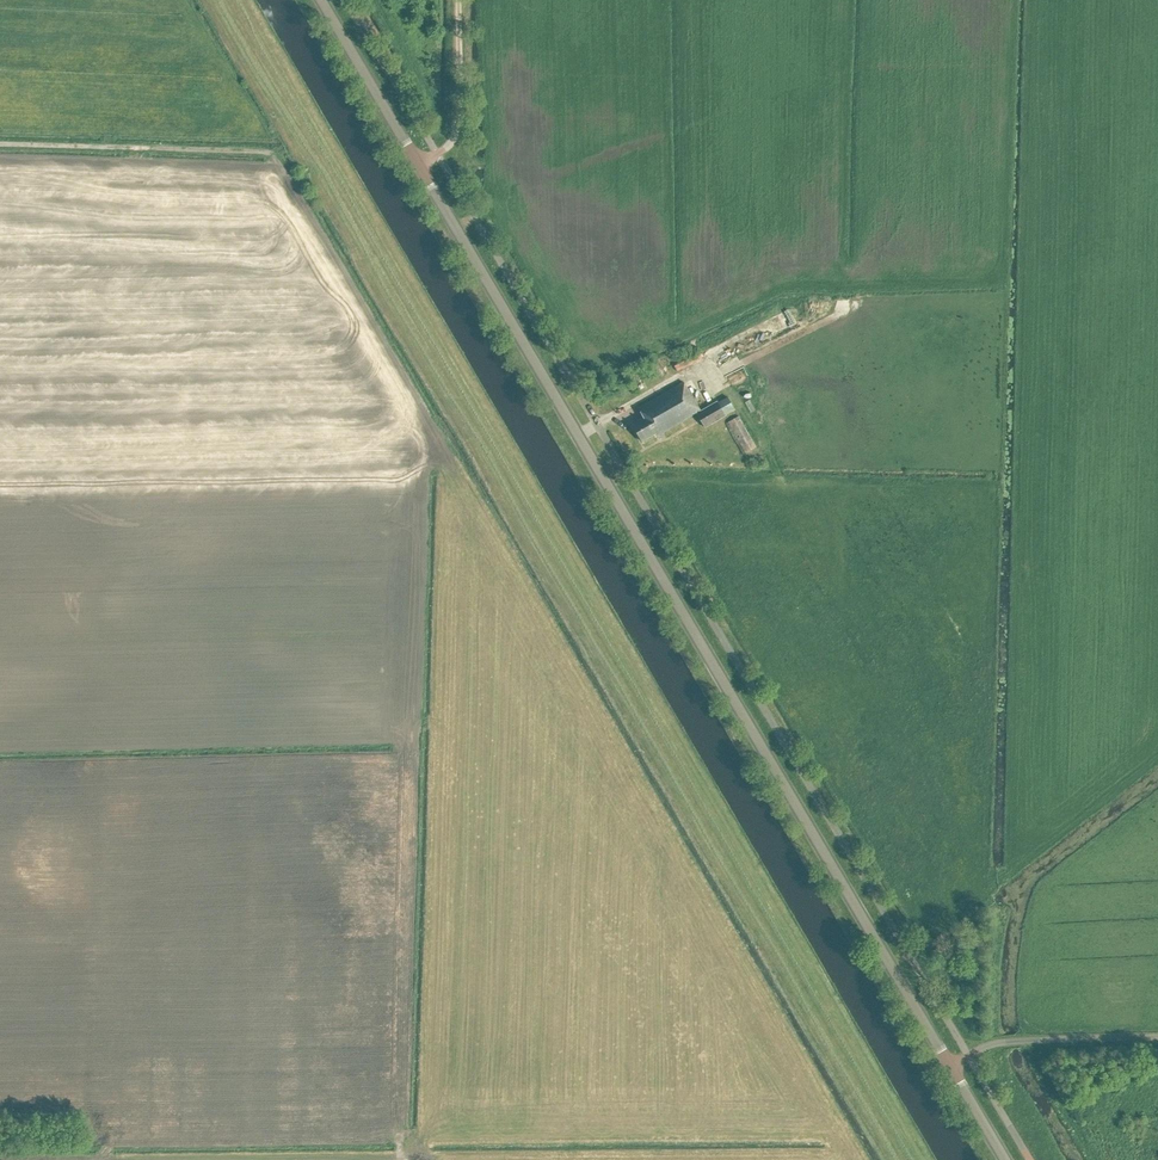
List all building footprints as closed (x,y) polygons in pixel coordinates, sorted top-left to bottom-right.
[(694,363),(705,357),(702,352),(691,358),(694,363)] [(700,411),(685,384),(684,383),(639,409),(644,417),(632,424),(643,443),(654,436),(656,437),(697,414),(705,428),(725,416),(725,415),(735,409),(728,397),(718,403),(717,402),(700,411)] [(756,447),(738,416),(725,423),(743,454),(756,447)]
